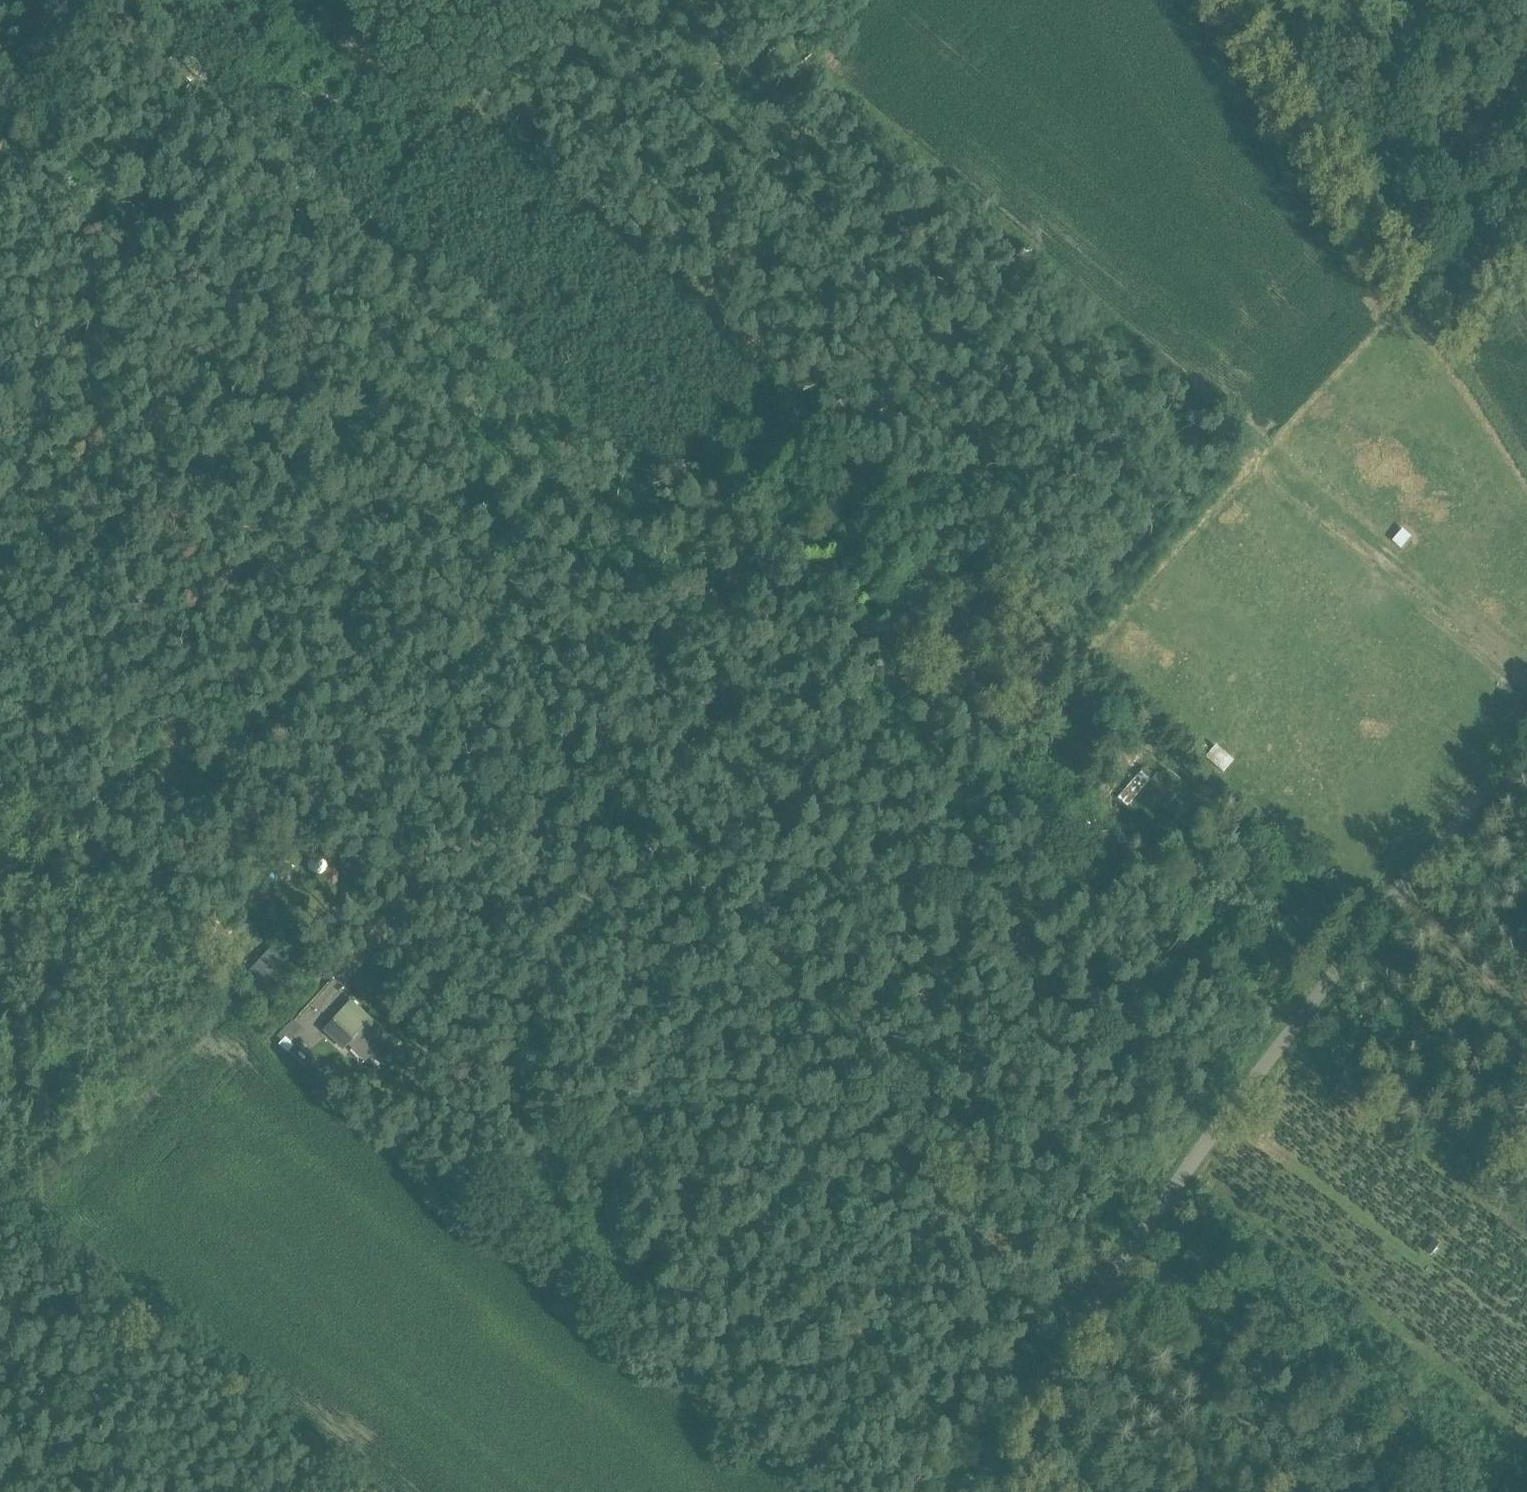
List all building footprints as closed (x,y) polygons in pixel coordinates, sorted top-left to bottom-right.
[(1402,550),(1413,538),(1403,529),(1393,542),(1402,550)] [(1204,758),(1223,773),(1234,761),(1215,745),(1204,758)] [(1127,807),(1149,779),(1141,772),(1118,799),(1127,807)] [(1169,799),(1177,790),(1157,773),(1149,782),(1169,799)] [(299,968),(273,944),(253,967),(246,974),(273,998),(299,968)] [(344,998),(330,982),(292,1015),(306,1031),(344,998)] [(365,1063),(375,1052),(389,1037),(350,1001),(332,1022),(322,1032),(342,1051),(347,1046),(365,1063)] [(292,1022),(277,1036),(282,1041),(278,1045),(287,1054),(294,1047),(291,1045),(304,1033),(292,1022)]
